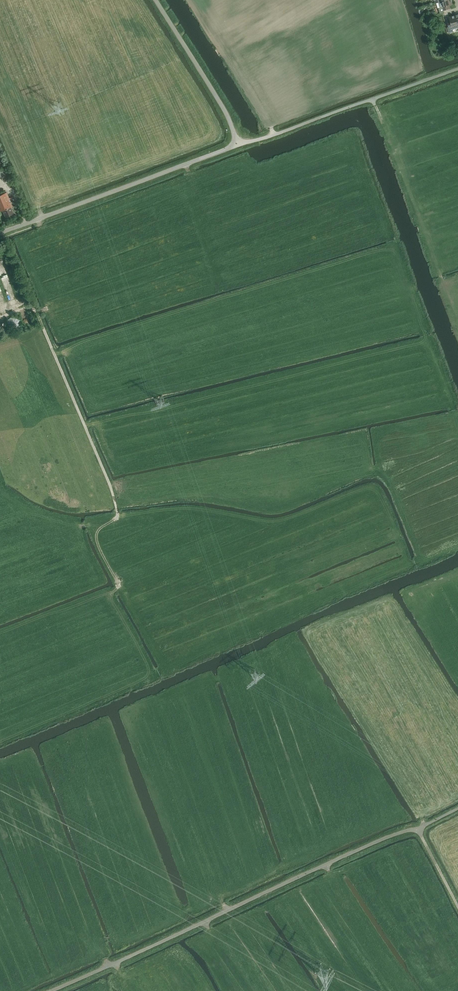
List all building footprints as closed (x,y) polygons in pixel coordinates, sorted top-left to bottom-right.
[(438,2),(440,8),(439,8),(440,13),(444,12),(444,10),(450,8),(449,5),(453,4),(452,0),(445,0),(438,2)] [(455,15),(449,17),(450,21),(447,21),(449,27),(447,27),(449,33),(454,32),(453,29),(457,28),(457,25),(455,15)] [(0,171),(0,177),(10,174),(7,169),(0,171)] [(11,203),(9,199),(14,198),(13,196),(9,198),(7,192),(0,195),(0,211),(3,210),(6,217),(13,214),(10,207),(12,206),(11,203)] [(21,323),(21,321),(21,320),(21,319),(20,317),(18,316),(16,315),(15,315),(13,316),(12,317),(11,317),(10,319),(10,320),(10,321),(10,323),(11,325),(13,326),(14,326),(15,327),(17,326),(18,326),(19,326),(20,325),(21,323)]
